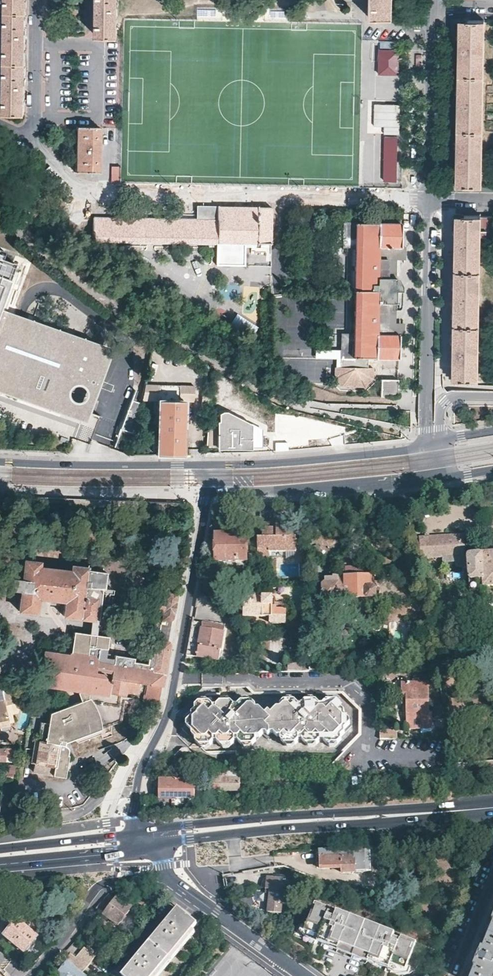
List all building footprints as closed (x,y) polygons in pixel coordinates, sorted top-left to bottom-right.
[(2,111),(24,111),(24,87),(25,36),(25,35),(26,0),(4,0),(2,111)] [(95,34),(117,35),(117,7),(117,0),(95,0),(95,12),(95,34)] [(393,18),(393,0),(371,0),(370,18),(393,18)] [(455,184),(480,184),(482,19),(458,19),(458,36),(457,97),(456,159),(455,184)] [(399,50),(379,50),(379,75),(398,75),(399,66),(396,66),(396,59),(399,59),(399,50)] [(376,104),(376,126),(386,126),(386,132),(400,133),(401,105),(376,104)] [(100,126),(76,125),(76,170),(99,171),(100,126)] [(385,137),(384,181),(396,181),(397,137),(385,137)] [(111,165),(112,180),(120,180),(119,165),(111,165)] [(93,216),(92,240),(213,241),(213,263),(245,263),(246,242),(273,242),(273,206),(218,204),(218,218),(197,217),(93,216)] [(218,218),(218,204),(208,204),(197,204),(197,217),(218,218)] [(452,379),(476,380),(479,239),(491,240),(491,213),(454,212),(454,233),(453,299),(452,358),(452,379)] [(377,222),(343,222),(342,245),(354,246),(377,246),(377,222)] [(377,246),(354,246),(353,333),(375,334),(374,358),(399,358),(399,336),(399,335),(394,334),(394,320),(394,309),(398,309),(399,309),(400,308),(401,307),(401,306),(401,290),(400,290),(400,286),(396,278),(395,278),(395,258),(395,246),(400,246),(400,245),(401,222),(377,222),(377,246)] [(400,246),(395,246),(395,258),(404,259),(405,245),(400,245),(400,246)] [(131,253),(122,247),(118,254),(127,260),(131,253)] [(147,255),(135,251),(131,263),(143,267),(147,255)] [(20,273),(13,271),(15,264),(1,259),(0,259),(0,376),(35,388),(33,392),(84,410),(104,353),(14,321),(16,316),(10,314),(8,319),(5,318),(7,311),(20,273)] [(90,412),(113,349),(7,311),(5,318),(8,319),(10,314),(16,316),(14,321),(104,353),(84,410),(90,412)] [(258,326),(236,313),(228,325),(250,339),(258,326)] [(403,320),(394,320),(394,334),(399,335),(399,336),(403,337),(403,320)] [(353,333),(341,333),(341,357),(367,358),(374,358),(375,334),(353,333)] [(367,358),(341,357),(341,366),(334,366),(333,377),(341,386),(364,387),(372,379),(373,367),(367,367),(367,358)] [(86,423),(90,412),(84,410),(33,392),(35,388),(0,376),(0,395),(86,423)] [(381,379),(381,397),(397,397),(397,380),(381,379)] [(183,454),(184,402),(194,402),(194,386),(145,385),(142,401),(158,401),(157,449),(157,453),(183,454)] [(209,407),(210,391),(203,391),(201,407),(209,407)] [(136,431),(141,403),(131,400),(127,412),(122,426),(121,429),(132,433),(133,430),(136,431)] [(220,421),(209,421),(207,445),(263,446),(263,428),(242,418),(232,418),(232,413),(220,413),(220,421)] [(264,536),(258,536),(258,555),(269,556),(270,551),(270,547),(285,547),(285,550),(296,551),(297,527),(287,527),(286,522),(277,522),(277,527),(272,527),(264,527),(264,536)] [(248,560),(248,559),(247,559),(247,533),(216,533),(215,541),(215,551),(215,560),(248,560)] [(464,554),(463,536),(470,535),(470,534),(415,536),(419,558),(441,556),(454,556),(455,567),(467,566),(469,590),(485,589),(485,586),(492,585),(492,551),(464,554)] [(454,556),(441,556),(442,568),(455,567),(454,556)] [(121,699),(119,706),(123,706),(153,711),(159,701),(169,643),(165,640),(152,638),(148,663),(135,661),(135,657),(115,654),(115,658),(103,655),(107,649),(106,647),(107,641),(107,637),(98,634),(100,601),(102,588),(104,588),(106,570),(88,569),(88,566),(73,565),(72,569),(40,566),(40,561),(24,560),(23,578),(10,577),(8,589),(21,590),(19,610),(37,612),(39,598),(65,600),(64,615),(92,619),(90,634),(75,634),(74,653),(46,649),(41,684),(108,694),(109,691),(125,693),(126,691),(139,693),(137,701),(121,699)] [(377,595),(377,586),(375,584),(374,571),(369,566),(348,567),(342,569),(340,576),(338,576),(338,583),(327,583),(325,586),(326,597),(327,598),(329,598),(331,602),(337,602),(340,598),(375,597),(377,595)] [(173,618),(178,594),(168,592),(167,599),(161,598),(159,609),(165,610),(162,621),(168,622),(169,619),(170,619),(171,619),(173,618)] [(276,608),(276,595),(264,595),(264,593),(253,593),(253,595),(244,595),(243,606),(239,606),(239,615),(271,615),(271,621),(286,622),(286,608),(276,608)] [(203,627),(226,631),(226,626),(193,621),(192,630),(202,631),(203,627)] [(203,659),(220,662),(226,631),(203,627),(202,631),(192,630),(188,653),(204,657),(203,659)] [(289,670),(311,670),(310,646),(309,632),(304,632),(304,660),(289,661),(289,670)] [(311,670),(322,670),(321,654),(315,654),(315,646),(310,646),(311,670)] [(431,713),(430,682),(403,683),(403,706),(404,706),(404,705),(408,705),(409,730),(435,730),(434,713),(431,713)] [(0,699),(0,725),(9,723),(4,703),(14,701),(12,689),(0,687),(0,695),(2,695),(3,699),(0,699)] [(307,711),(302,706),(295,698),(289,703),(287,701),(270,717),(255,702),(249,706),(244,701),(239,707),(233,701),(228,707),(223,702),(217,707),(212,701),(209,704),(204,699),(198,705),(197,709),(195,712),(195,713),(194,714),(194,715),(194,716),(194,717),(193,717),(193,718),(189,722),(189,726),(194,730),(194,735),(198,738),(198,741),(204,747),(209,742),(212,745),(218,739),(223,745),(228,739),(234,745),(239,739),(245,744),(249,739),(255,744),(265,734),(270,739),(276,734),(287,744),(292,739),(297,744),(303,739),(308,744),(313,739),(318,744),(324,739),(332,746),(336,741),(338,742),(354,726),(350,722),(354,718),(337,702),(333,706),(328,701),(323,706),(318,701),(307,711)] [(119,706),(83,700),(49,713),(47,723),(39,722),(36,739),(32,762),(35,763),(34,773),(51,776),(52,775),(64,777),(68,755),(67,755),(67,751),(67,749),(66,747),(66,746),(64,746),(65,743),(120,721),(123,706),(119,706)] [(308,701),(302,706),(307,711),(318,701),(308,701)] [(380,730),(381,739),(397,738),(396,729),(380,730)] [(191,759),(195,754),(188,748),(184,748),(184,752),(183,753),(183,754),(182,754),(182,755),(181,755),(180,755),(176,756),(176,762),(191,762),(191,759)] [(4,764),(6,777),(15,776),(13,763),(4,764)] [(266,772),(249,772),(249,778),(253,779),(253,780),(260,780),(260,778),(266,778),(266,772)] [(240,790),(240,773),(214,773),(214,790),(240,790)] [(195,798),(195,778),(159,779),(159,798),(195,798)] [(366,848),(317,850),(318,868),(342,868),(343,872),(367,871),(366,848)] [(283,903),(295,904),(297,879),(267,876),(266,889),(270,889),(268,911),(282,913),(283,903)] [(12,886),(25,885),(24,878),(11,879),(12,886)] [(112,900),(108,896),(97,908),(101,913),(112,900)] [(119,925),(132,907),(124,901),(126,898),(123,896),(122,898),(118,896),(105,915),(119,925)] [(415,947),(417,942),(409,939),(321,905),(315,902),(304,931),(319,936),(321,932),(326,934),(322,943),(387,968),(387,967),(384,966),(387,958),(392,960),(390,964),(394,965),(392,970),(391,973),(393,974),(395,974),(397,974),(398,974),(400,974),(401,974),(403,974),(406,974),(408,974),(410,973),(412,972),(413,972),(415,970),(416,969),(417,968),(418,966),(418,965),(419,964),(419,963),(420,961),(420,958),(420,956),(419,953),(419,951),(418,950),(417,949),(416,947),(415,947)] [(197,924),(177,908),(122,975),(123,975),(155,975),(197,924)] [(24,952),(38,936),(19,920),(17,920),(14,917),(10,922),(13,925),(4,935),(24,952)] [(319,936),(304,931),(306,927),(302,925),(300,931),(301,932),(301,933),(302,934),(303,935),(304,936),(305,937),(307,938),(308,939),(309,939),(310,939),(310,940),(311,940),(312,940),(313,941),(314,941),(315,941),(315,942),(316,942),(317,943),(318,941),(317,941),(319,936)] [(465,975),(492,975),(492,926),(484,949),(482,949),(474,968),(476,969),(474,972),(467,969),(465,975)] [(326,934),(321,932),(319,936),(317,941),(318,941),(322,943),(326,934)] [(76,941),(80,944),(85,938),(82,935),(76,941)] [(84,973),(97,956),(86,947),(85,948),(72,963),(84,973)] [(387,968),(392,970),(394,965),(390,964),(392,960),(387,958),(384,966),(387,967),(387,968)] [(84,973),(72,963),(69,961),(61,970),(63,972),(63,975),(88,975),(84,973)]
